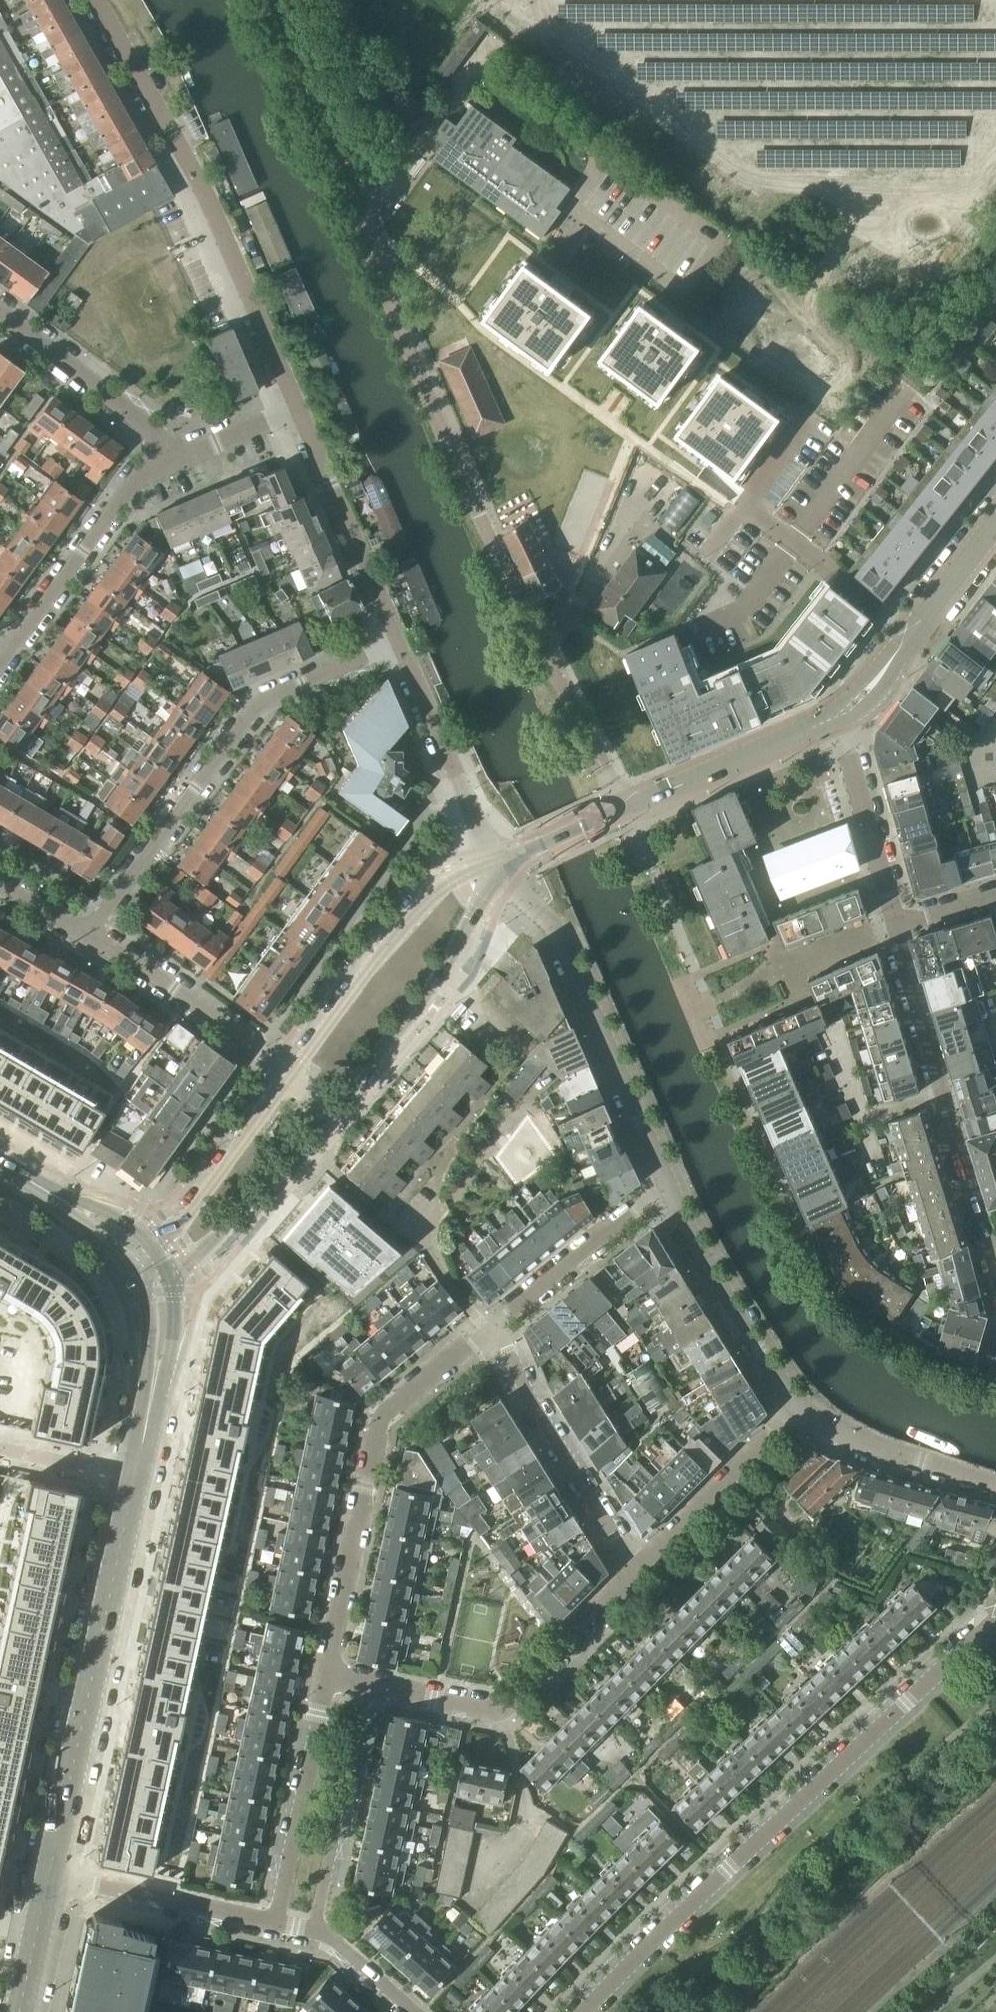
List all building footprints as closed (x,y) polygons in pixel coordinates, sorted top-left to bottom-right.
[(23,23),(62,1),(62,0),(29,0),(25,2),(29,9),(19,15),(23,23)] [(31,37),(32,38),(71,16),(62,1),(23,23),(27,30),(37,24),(41,32),(31,37)] [(7,30),(9,29),(1,15),(0,16),(0,33),(7,30)] [(32,38),(40,53),(79,31),(71,16),(32,38)] [(477,19),(467,32),(478,41),(488,27),(477,19)] [(7,51),(16,46),(7,30),(0,33),(0,37),(7,51)] [(54,54),(59,63),(88,46),(79,31),(40,53),(44,59),(54,54)] [(54,220),(105,192),(155,164),(146,149),(107,170),(91,179),(82,184),(76,169),(66,155),(58,140),(49,125),(41,110),(33,95),(24,81),(17,67),(7,51),(0,37),(0,181),(39,209),(54,220)] [(7,51),(17,67),(25,62),(16,46),(7,51)] [(53,75),(56,82),(95,59),(88,46),(59,63),(63,69),(53,75)] [(72,83),(76,90),(84,86),(104,75),(95,59),(56,82),(60,88),(72,83)] [(17,67),(24,81),(33,76),(25,62),(17,67)] [(69,104),(73,111),(112,89),(104,75),(84,86),(76,90),(80,98),(69,104)] [(24,81),(33,95),(41,90),(33,76),(24,81)] [(88,111),(92,120),(120,104),(112,89),(73,111),(77,117),(88,111)] [(33,95),(41,110),(50,105),(41,90),(33,95)] [(86,134),(90,141),(129,119),(120,104),(92,120),(97,128),(86,134)] [(41,110),(49,125),(58,120),(50,105),(41,110)] [(434,158),(542,237),(554,222),(548,218),(571,187),(512,145),(514,142),(469,109),(457,126),(453,122),(445,133),(450,136),(434,158)] [(105,142),(109,150),(137,134),(129,119),(90,141),(94,148),(105,142)] [(49,125),(58,140),(66,135),(58,120),(49,125)] [(103,164),(107,170),(146,149),(137,134),(109,150),(114,158),(103,164)] [(58,140),(66,155),(75,150),(74,149),(66,135),(58,140)] [(66,155),(76,169),(83,165),(75,150),(66,155)] [(238,198),(243,201),(249,199),(251,193),(236,154),(230,152),(225,154),(223,159),(238,198)] [(48,271),(25,303),(36,312),(37,313),(88,244),(110,231),(173,196),(155,164),(105,192),(54,220),(75,235),(48,272),(48,271)] [(83,165),(76,169),(82,184),(91,179),(83,165)] [(9,207),(15,199),(5,192),(0,199),(0,200),(9,207)] [(15,199),(9,207),(19,214),(24,206),(15,199)] [(36,227),(46,234),(52,226),(42,219),(36,227)] [(267,266),(273,268),(278,265),(280,260),(264,221),(258,219),(253,222),(251,227),(267,266)] [(52,226),(46,234),(55,241),(61,233),(52,226)] [(11,245),(0,238),(0,260),(11,245)] [(7,289),(29,259),(11,245),(0,260),(0,284),(7,289)] [(527,264),(479,329),(562,387),(668,468),(675,459),(692,472),(703,458),(734,481),(790,404),(766,386),(767,384),(751,372),(750,374),(592,257),(566,292),(527,264)] [(24,303),(25,303),(48,271),(47,271),(46,271),(29,259),(7,289),(24,302),(23,303),(24,303)] [(292,324),(298,326),(303,324),(305,319),(289,280),(284,278),(278,280),(276,286),(292,324)] [(260,283),(264,292),(271,289),(267,280),(260,283)] [(65,301),(75,309),(82,300),(71,292),(65,301)] [(56,314),(51,321),(50,322),(64,333),(70,324),(56,314)] [(985,326),(994,332),(995,329),(995,324),(990,319),(985,326)] [(994,332),(985,326),(981,332),(989,338),(994,332)] [(205,339),(218,370),(244,359),(231,328),(205,339)] [(316,379),(321,381),(327,379),(329,374),(312,335),(307,333),(302,335),(300,341),(316,379)] [(283,346),(293,341),(295,341),(292,335),(281,340),(283,346)] [(10,389),(23,372),(24,372),(24,371),(0,354),(0,381),(10,389)] [(469,354),(447,363),(477,429),(498,420),(473,363),(469,354)] [(963,356),(959,362),(967,369),(972,363),(963,356)] [(244,359),(218,370),(232,401),(257,390),(244,359)] [(967,369),(959,362),(954,368),(962,375),(967,369)] [(10,389),(0,381),(0,403),(10,389)] [(936,393),(944,400),(949,393),(941,387),(936,393)] [(981,404),(995,416),(995,392),(993,389),(981,404)] [(341,438),(346,440),(352,437),(354,432),(337,394),(332,392),(327,394),(324,399),(341,438)] [(36,393),(29,403),(37,409),(44,399),(36,393)] [(38,434),(42,429),(51,436),(69,410),(53,398),(30,429),(36,434),(37,435),(38,434)] [(938,405),(938,406),(947,412),(952,405),(943,399),(938,405)] [(37,409),(29,403),(22,412),(30,418),(37,409)] [(969,419),(995,441),(995,416),(981,404),(969,419)] [(56,449),(62,453),(85,422),(69,410),(51,436),(60,442),(56,449)] [(957,434),(993,463),(995,459),(995,441),(969,419),(957,434)] [(76,454),(83,459),(102,434),(85,422),(62,453),(72,460),(76,454)] [(925,424),(921,430),(929,437),(934,431),(925,424)] [(10,428),(3,438),(11,443),(18,434),(10,428)] [(929,437),(921,430),(916,436),(924,443),(929,437)] [(102,434),(83,459),(92,466),(86,475),(95,481),(119,447),(102,434)] [(957,434),(945,449),(981,478),(993,463),(957,434)] [(23,437),(14,449),(22,454),(30,443),(23,437)] [(3,438),(0,442),(0,450),(4,453),(11,443),(3,438)] [(945,449),(933,465),(969,493),(981,478),(945,449)] [(903,455),(898,461),(906,468),(911,462),(903,455)] [(12,463),(20,469),(22,471),(28,463),(18,456),(12,463)] [(41,468),(47,473),(55,463),(48,458),(41,468)] [(906,468),(898,461),(893,467),(901,474),(906,468)] [(55,463),(47,473),(56,479),(63,469),(55,463)] [(265,511),(274,531),(315,514),(309,500),(311,499),(308,494),(300,497),(300,496),(294,499),(281,467),(268,473),(265,464),(259,467),(260,469),(247,474),(257,497),(266,492),(273,508),(265,511)] [(933,465),(921,480),(957,508),(969,493),(933,465)] [(239,504),(257,497),(247,474),(246,475),(246,476),(217,488),(217,490),(225,508),(226,510),(225,510),(230,521),(243,515),(239,504)] [(75,493),(82,498),(90,488),(73,476),(66,485),(76,492),(75,493)] [(39,498),(42,500),(67,518),(80,501),(51,480),(39,498)] [(921,480),(909,495),(945,523),(957,508),(921,480)] [(382,532),(387,534),(392,531),(394,526),(378,488),(373,485),(367,488),(365,493),(382,532)] [(880,486),(875,492),(883,498),(888,492),(880,486)] [(210,529),(230,521),(225,510),(226,510),(225,508),(217,490),(217,488),(196,497),(210,529)] [(883,498),(875,492),(870,498),(879,505),(883,498)] [(909,495),(898,510),(933,538),(945,523),(909,495)] [(190,538),(210,529),(196,497),(176,505),(190,538)] [(31,505),(26,513),(55,535),(67,518),(42,500),(36,508),(31,505)] [(169,547),(190,538),(176,505),(156,514),(157,516),(148,520),(151,527),(155,535),(163,532),(169,547)] [(898,510),(886,525),(922,553),(933,538),(898,510)] [(710,511),(703,520),(710,525),(717,516),(710,511)] [(25,523),(18,532),(43,551),(55,535),(26,513),(21,520),(25,523)] [(280,530),(288,549),(323,534),(314,515),(315,514),(274,531),(274,532),(280,530)] [(857,517),(852,523),(861,529),(865,523),(857,517)] [(528,519),(504,535),(537,601),(562,588),(550,563),(528,519)] [(245,520),(237,523),(241,533),(249,529),(245,520)] [(861,529),(852,523),(847,529),(856,535),(861,529)] [(886,525),(874,540),(910,568),(922,553),(886,525)] [(8,538),(2,545),(31,567),(43,551),(18,532),(12,541),(8,538)] [(290,549),(299,569),(331,555),(323,534),(288,549),(288,550),(290,549)] [(134,535),(122,551),(151,571),(162,555),(134,535)] [(874,540),(862,555),(898,583),(910,568),(874,540)] [(0,557),(0,569),(20,583),(31,567),(2,545),(0,549),(0,555),(1,556),(0,557)] [(258,550),(263,561),(273,557),(268,545),(258,550)] [(642,606),(663,578),(667,572),(636,548),(600,596),(591,609),(590,610),(593,612),(595,614),(615,628),(625,614),(632,618),(642,606)] [(834,548),(829,554),(837,561),(842,555),(834,548)] [(122,551),(111,567),(141,589),(146,583),(140,579),(146,570),(150,573),(151,571),(122,551)] [(331,555),(299,569),(308,589),(340,575),(331,555)] [(898,583),(862,555),(849,571),(885,599),(898,583)] [(235,566),(239,574),(250,569),(247,561),(235,566)] [(263,561),(255,565),(260,576),(268,573),(263,561)] [(111,567),(99,583),(123,601),(130,592),(136,597),(141,589),(111,567)] [(382,570),(386,580),(395,577),(391,567),(382,570)] [(8,599),(20,583),(0,569),(0,593),(8,599)] [(402,579),(418,618),(424,620),(429,618),(431,612),(415,574),(410,572),(404,574),(402,579)] [(218,573),(207,578),(210,586),(222,581),(218,573)] [(242,579),(245,587),(255,598),(263,592),(257,582),(253,574),(242,579)] [(189,594),(189,595),(199,591),(198,591),(195,583),(192,575),(183,579),(189,594)] [(161,580),(166,592),(174,589),(170,577),(161,580)] [(233,592),(245,587),(242,579),(230,584),(233,592)] [(362,609),(347,579),(310,598),(323,623),(330,620),(332,624),(362,609)] [(983,595),(995,606),(995,584),(993,582),(983,595)] [(99,583),(87,599),(117,622),(122,615),(116,611),(123,601),(99,583)] [(634,671),(643,691),(649,689),(655,702),(649,705),(658,726),(664,723),(670,737),(664,740),(673,761),(765,721),(762,714),(811,693),(872,616),(831,584),(778,651),(716,679),(718,685),(702,692),(676,633),(627,655),(627,656),(634,654),(640,668),(634,671)] [(273,593),(281,603),(288,597),(280,588),(273,593)] [(217,590),(205,595),(209,603),(220,598),(217,590)] [(209,603),(205,595),(194,600),(197,608),(209,603)] [(973,609),(995,627),(995,606),(983,595),(973,609)] [(87,599),(75,616),(100,634),(106,625),(112,629),(117,622),(87,599)] [(170,600),(165,607),(176,614),(180,608),(170,600)] [(176,614),(165,607),(160,614),(170,622),(176,614)] [(962,622),(995,648),(995,627),(973,609),(962,622)] [(75,616),(63,632),(94,654),(99,648),(93,643),(100,634),(75,616)] [(298,621),(278,630),(292,662),(312,653),(298,621)] [(952,636),(987,663),(995,651),(995,648),(962,622),(952,636)] [(278,630),(259,638),(273,670),(292,662),(278,630)] [(63,632),(51,648),(76,666),(83,657),(89,661),(94,654),(63,632)] [(147,632),(141,639),(152,647),(157,640),(147,632)] [(937,656),(974,685),(975,686),(979,689),(995,702),(995,670),(987,663),(952,636),(942,650),(937,656)] [(259,638),(237,647),(251,680),(273,670),(259,638)] [(152,647),(141,639),(136,646),(146,654),(152,647)] [(160,643),(155,651),(165,658),(171,651),(160,643)] [(251,680),(237,647),(218,656),(217,657),(219,661),(205,668),(231,686),(231,688),(251,680)] [(51,648),(39,664),(70,687),(75,691),(87,674),(76,666),(51,648)] [(926,670),(957,695),(961,698),(963,699),(964,700),(975,686),(974,685),(937,656),(926,670)] [(27,681),(52,699),(58,703),(65,694),(70,687),(39,664),(27,681)] [(123,665),(118,673),(128,681),(134,673),(123,665)] [(142,669),(136,676),(147,684),(152,677),(142,669)] [(926,670),(914,685),(941,705),(947,709),(957,695),(926,670)] [(198,671),(186,687),(214,707),(226,691),(198,671)] [(128,681),(118,673),(113,680),(123,687),(128,681)] [(147,684),(136,676),(131,683),(142,690),(147,684)] [(407,725),(386,678),(342,729),(357,764),(337,792),(395,834),(407,818),(370,791),(375,785),(377,791),(382,795),(389,792),(392,788),(401,794),(407,784),(406,783),(411,774),(400,767),(400,751),(385,750),(407,725)] [(15,697),(46,719),(52,711),(46,707),(52,699),(27,681),(15,697)] [(914,685),(901,703),(932,725),(935,728),(938,724),(930,718),(941,705),(914,685)] [(178,695),(173,702),(202,724),(214,707),(186,687),(185,688),(189,690),(183,698),(178,695)] [(100,698),(95,705),(105,712),(110,706),(117,697),(106,689),(100,698)] [(15,697),(3,713),(29,730),(36,722),(41,726),(46,719),(15,697)] [(129,708),(119,700),(107,715),(118,723),(129,708)] [(172,713),(165,722),(190,740),(202,724),(173,702),(168,710),(172,713)] [(901,703),(882,728),(910,749),(916,748),(934,743),(939,742),(950,739),(935,728),(932,725),(901,703)] [(982,714),(988,719),(993,713),(981,704),(977,710),(982,713),(982,714)] [(105,712),(95,705),(89,712),(100,719),(105,712)] [(3,713),(0,718),(0,736),(20,750),(33,733),(29,730),(3,713)] [(988,719),(982,714),(982,713),(976,720),(983,726),(988,719)] [(287,717),(274,734),(301,754),(314,736),(287,717)] [(155,727),(149,735),(178,756),(190,740),(165,722),(159,730),(155,727)] [(877,747),(882,768),(929,755),(933,754),(937,753),(934,743),(916,748),(910,749),(882,728),(879,732),(877,747)] [(76,730),(70,737),(81,745),(87,738),(86,737),(76,731),(76,730)] [(94,733),(89,740),(99,748),(105,741),(94,733)] [(274,734),(262,751),(291,773),(296,766),(290,762),(297,752),(301,754),(274,734)] [(148,745),(141,754),(167,773),(178,756),(149,735),(144,742),(148,745)] [(81,745),(70,737),(65,744),(76,752),(81,745)] [(99,748),(89,740),(84,747),(94,755),(99,748)] [(938,768),(950,765),(960,763),(956,748),(937,753),(933,754),(938,768)] [(249,768),(273,785),(279,789),(286,780),(291,773),(262,751),(249,768)] [(131,759),(125,767),(155,789),(167,773),(141,754),(135,762),(131,759)] [(882,768),(887,783),(933,770),(929,755),(882,768)] [(54,759),(49,766),(59,774),(63,767),(54,759)] [(316,764),(321,775),(328,772),(323,760),(316,764)] [(950,765),(954,779),(955,778),(964,776),(960,762),(960,763),(950,765)] [(115,783),(114,785),(143,805),(155,789),(125,767),(120,774),(125,777),(119,785),(115,783)] [(80,776),(70,768),(65,775),(75,783),(80,776)] [(249,768),(233,790),(261,811),(266,804),(262,800),(273,785),(249,768)] [(887,783),(890,797),(937,784),(933,770),(887,783)] [(9,777),(1,772),(0,773),(0,792),(9,777)] [(955,778),(959,792),(968,790),(964,776),(955,778)] [(4,825),(25,788),(14,782),(15,780),(9,777),(0,792),(0,822),(4,825)] [(314,779),(309,786),(319,793),(325,787),(314,779)] [(890,797),(894,811),(940,797),(937,784),(890,797)] [(143,805),(114,785),(103,801),(131,821),(143,805)] [(319,793),(309,786),(304,792),(315,800),(319,793)] [(4,825),(21,835),(43,797),(35,792),(34,794),(25,788),(4,825)] [(715,857),(692,867),(731,956),(771,938),(733,851),(759,839),(737,788),(693,807),(715,857)] [(233,790),(216,814),(239,831),(251,815),(255,818),(261,811),(233,790)] [(968,790),(959,792),(963,807),(964,806),(971,804),(968,790)] [(21,835),(39,845),(54,817),(44,811),(50,801),(43,797),(21,835)] [(899,826),(931,817),(950,811),(947,797),(941,799),(940,797),(894,811),(899,826)] [(55,855),(72,864),(89,837),(80,832),(86,822),(84,821),(93,805),(86,801),(77,816),(75,818),(55,855)] [(979,803),(982,814),(991,811),(988,801),(979,803)] [(971,804),(964,806),(968,819),(975,817),(971,804)] [(319,809),(312,819),(320,825),(328,815),(319,809)] [(899,826),(903,841),(935,832),(947,828),(946,825),(954,822),(950,811),(931,817),(899,826)] [(984,821),(991,842),(995,872),(995,830),(995,825),(994,820),(993,820),(991,811),(982,814),(984,821)] [(39,845),(55,855),(75,818),(77,816),(69,812),(64,823),(54,817),(39,845)] [(216,814),(203,830),(233,852),(238,845),(232,841),(239,831),(216,814)] [(104,825),(108,828),(112,821),(108,818),(104,825)] [(89,837),(72,864),(70,867),(69,866),(68,867),(89,879),(126,828),(114,819),(112,821),(108,828),(97,843),(88,838),(89,837)] [(285,819),(280,826),(291,833),(296,826),(285,819)] [(312,819),(304,829),(313,835),(320,825),(312,819)] [(983,845),(973,847),(980,876),(995,872),(991,842),(984,821),(977,823),(983,845)] [(963,850),(959,834),(955,822),(954,822),(946,825),(947,828),(950,836),(950,837),(956,857),(964,881),(980,876),(973,847),(963,850)] [(291,833),(280,826),(275,833),(285,840),(291,833)] [(859,862),(849,828),(767,860),(780,892),(859,862)] [(935,832),(903,841),(907,855),(939,847),(937,839),(950,836),(947,828),(935,832)] [(304,829),(297,839),(306,845),(313,835),(304,829)] [(203,830),(191,847),(218,867),(218,866),(215,864),(222,854),(228,859),(233,852),(203,830)] [(234,996),(234,997),(261,1016),(267,1009),(286,983),(304,959),(306,958),(305,956),(310,950),(315,944),(317,944),(316,942),(334,917),(352,893),(355,893),(354,891),(359,884),(363,878),(365,879),(364,876),(383,851),(383,850),(356,830),(331,864),(307,897),(283,930),(259,963),(239,989),(234,996)] [(290,849),(298,855),(306,845),(297,839),(290,849)] [(218,867),(191,847),(179,864),(206,884),(218,867)] [(939,847),(907,855),(917,891),(922,894),(964,881),(956,857),(943,860),(939,847)] [(290,849),(282,859),(291,866),(298,855),(290,849)] [(257,857),(251,865),(261,873),(267,865),(257,857)] [(291,866),(282,859),(275,869),(284,876),(291,866)] [(261,873),(251,865),(246,872),(256,880),(261,873)] [(183,872),(176,867),(169,878),(176,883),(183,872)] [(276,878),(268,888),(277,894),(284,884),(276,878)] [(138,919),(155,931),(173,906),(164,900),(170,892),(162,886),(138,919)] [(194,897),(201,902),(209,892),(202,886),(194,897)] [(860,886),(837,895),(847,922),(868,914),(860,886)] [(268,888),(261,898),(269,904),(277,894),(268,888)] [(231,891),(226,898),(225,898),(236,906),(241,899),(231,891)] [(209,892),(201,902),(208,907),(216,897),(209,892)] [(837,895),(817,903),(827,930),(847,922),(837,895)] [(261,898),(253,908),(262,915),(269,904),(261,898)] [(817,903),(796,910),(807,938),(827,930),(817,903)] [(155,931),(171,943),(193,914),(186,908),(182,913),(173,906),(155,931)] [(253,908),(246,918),(254,925),(262,915),(253,908)] [(235,910),(227,920),(235,926),(242,916),(235,910)] [(807,938),(796,910),(774,919),(786,946),(807,938)] [(171,943),(188,955),(206,931),(196,923),(200,918),(193,914),(171,943)] [(972,920),(984,960),(995,957),(995,928),(992,914),(972,920)] [(246,918),(238,929),(247,935),(254,925),(246,918)] [(953,926),(965,966),(976,963),(984,960),(972,920),(953,926)] [(913,943),(917,956),(943,948),(947,960),(951,959),(954,969),(965,966),(953,926),(915,938),(913,943)] [(238,929),(229,941),(237,947),(239,945),(247,935),(238,929)] [(19,941),(2,931),(0,934),(0,974),(19,941)] [(206,931),(188,955),(204,967),(226,938),(219,932),(215,937),(206,931)] [(21,978),(37,951),(19,941),(0,974),(0,981),(5,983),(11,972),(21,978)] [(229,941),(219,954),(228,960),(235,950),(237,947),(229,941)] [(489,995),(541,1041),(545,1036),(568,1026),(550,985),(547,986),(543,977),(546,976),(533,945),(532,945),(489,995)] [(917,956),(923,978),(954,969),(951,959),(947,960),(943,948),(917,956)] [(879,950),(854,961),(864,984),(886,974),(879,950)] [(17,1008),(24,1012),(54,960),(37,951),(21,978),(31,984),(20,1003),(17,1008)] [(219,954),(212,964),(220,970),(228,960),(219,954)] [(47,990),(57,996),(73,968),(55,958),(54,960),(24,1012),(32,1017),(47,990)] [(854,961),(832,970),(842,994),(852,990),(852,989),(864,984),(854,961)] [(923,978),(928,993),(968,981),(968,980),(980,977),(976,964),(976,963),(965,966),(954,969),(923,978)] [(220,970),(212,964),(204,974),(213,981),(220,970)] [(52,1029),(60,1033),(90,978),(73,968),(57,996),(67,1001),(52,1029)] [(809,980),(818,1001),(821,1003),(842,994),(832,970),(809,980)] [(852,989),(852,990),(857,1008),(893,997),(886,974),(864,984),(852,989)] [(928,993),(933,1009),(933,1010),(961,1001),(973,998),(985,994),(985,993),(980,977),(968,980),(968,981),(928,993)] [(82,1010),(93,1016),(109,988),(90,978),(60,1033),(67,1037),(70,1031),(82,1010)] [(95,1032),(102,1037),(129,1001),(119,994),(109,988),(93,1016),(102,1021),(103,1022),(95,1032)] [(6,1002),(17,1008),(20,1003),(10,997),(6,1002)] [(893,997),(857,1008),(863,1026),(899,1016),(893,997)] [(116,1031),(126,1039),(145,1013),(129,1001),(102,1037),(97,1044),(91,1053),(97,1058),(104,1049),(109,1042),(116,1031)] [(818,1001),(797,1010),(807,1034),(815,1031),(820,1028),(830,1024),(826,1015),(821,1003),(818,1001)] [(933,1009),(940,1032),(968,1024),(961,1001),(933,1010),(933,1009)] [(797,1010),(775,1020),(785,1044),(803,1036),(807,1034),(797,1010)] [(841,1013),(844,1022),(851,1021),(848,1011),(841,1013)] [(826,1015),(830,1024),(836,1022),(832,1012),(826,1015)] [(145,1013),(126,1039),(135,1045),(114,1075),(122,1080),(162,1025),(145,1013)] [(899,1016),(863,1026),(868,1045),(904,1034),(899,1016)] [(767,1023),(753,1029),(763,1053),(778,1047),(781,1046),(785,1044),(775,1020),(767,1023)] [(141,1069),(143,1070),(164,1086),(197,1111),(214,1088),(228,1069),(233,1063),(226,1058),(200,1039),(200,1040),(176,1023),(169,1033),(165,1037),(147,1062),(141,1069)] [(944,1046),(946,1054),(975,1046),(972,1038),(968,1024),(940,1032),(944,1046)] [(525,1059),(525,1060),(518,1067),(519,1067),(503,1087),(504,1088),(514,1099),(545,1063),(562,1079),(570,1072),(585,1066),(568,1026),(545,1036),(541,1041),(526,1057),(527,1058),(525,1059)] [(763,1053),(753,1029),(730,1039),(740,1063),(763,1053)] [(70,1031),(67,1037),(76,1043),(80,1037),(70,1031)] [(803,1036),(806,1042),(818,1037),(815,1031),(803,1036)] [(904,1034),(868,1045),(874,1063),(910,1052),(904,1034)] [(453,1036),(439,1053),(483,1091),(489,1084),(476,1073),(484,1063),(453,1036)] [(849,1040),(852,1049),(859,1048),(856,1038),(849,1040)] [(90,1039),(84,1047),(91,1053),(97,1044),(90,1039)] [(740,1063),(748,1082),(789,1064),(781,1046),(778,1047),(763,1053),(740,1063)] [(946,1054),(953,1078),(982,1069),(975,1046),(946,1054)] [(859,1048),(852,1049),(855,1059),(862,1057),(859,1048)] [(80,1150),(82,1147),(84,1144),(99,1117),(103,1110),(90,1102),(90,1103),(0,1050),(0,1103),(80,1150)] [(910,1052),(874,1063),(879,1082),(915,1071),(910,1052)] [(439,1053),(425,1069),(456,1096),(463,1088),(476,1099),(483,1091),(439,1053)] [(817,1068),(820,1075),(832,1070),(829,1063),(817,1068)] [(748,1082),(757,1102),(798,1084),(789,1064),(748,1082)] [(953,1078),(959,1098),(995,1087),(995,1064),(982,1069),(953,1078)] [(543,1108),(563,1100),(594,1085),(585,1066),(570,1072),(562,1079),(557,1084),(539,1101),(543,1108)] [(425,1069),(410,1086),(455,1124),(461,1117),(448,1106),(456,1096),(425,1069)] [(133,1084),(125,1096),(146,1111),(151,1115),(179,1135),(197,1111),(164,1086),(143,1070),(133,1084)] [(832,1070),(820,1075),(823,1081),(835,1076),(832,1070)] [(915,1071),(879,1082),(885,1101),(921,1090),(915,1071)] [(860,1077),(863,1086),(870,1084),(867,1075),(860,1077)] [(757,1102),(766,1122),(807,1104),(798,1084),(757,1102)] [(870,1084),(863,1086),(866,1096),(873,1094),(870,1084)] [(555,1125),(556,1124),(555,1122),(570,1115),(600,1101),(594,1085),(563,1100),(566,1108),(549,1116),(552,1123),(554,1122),(555,1125)] [(410,1086),(396,1102),(428,1129),(435,1121),(448,1132),(455,1124),(410,1086)] [(965,1117),(995,1108),(995,1087),(959,1098),(965,1117)] [(109,1163),(115,1166),(136,1136),(151,1115),(146,1111),(125,1096),(104,1130),(101,1135),(92,1148),(90,1152),(109,1163)] [(568,1126),(572,1134),(607,1117),(600,1101),(570,1115),(555,1122),(556,1124),(558,1131),(568,1126)] [(396,1102),(382,1119),(426,1157),(432,1150),(420,1139),(428,1129),(396,1102)] [(834,1108),(837,1114),(849,1109),(846,1102),(834,1108)] [(766,1122),(774,1142),(815,1124),(807,1104),(766,1122)] [(890,1122),(896,1140),(933,1129),(929,1116),(926,1108),(890,1122)] [(971,1139),(995,1131),(995,1108),(965,1117),(971,1139)] [(849,1109),(837,1114),(840,1121),(852,1116),(849,1109)] [(567,1150),(550,1124),(545,1117),(541,1110),(501,1134),(527,1175),(567,1150)] [(136,1136),(147,1145),(163,1157),(179,1135),(151,1115),(136,1136)] [(607,1117),(572,1134),(566,1136),(562,1138),(569,1155),(615,1134),(607,1117)] [(382,1119),(368,1135),(399,1162),(407,1154),(420,1165),(426,1157),(382,1119)] [(774,1142),(783,1161),(824,1144),(815,1124),(774,1142)] [(896,1140),(901,1159),(938,1148),(933,1129),(896,1140)] [(971,1139),(991,1204),(995,1203),(995,1131),(971,1139)] [(576,1162),(579,1169),(622,1149),(615,1134),(569,1155),(573,1163),(576,1162)] [(368,1135),(354,1152),(398,1190),(404,1183),(391,1172),(399,1162),(368,1135)] [(119,1165),(128,1172),(147,1145),(136,1136),(115,1166),(117,1167),(119,1165)] [(783,1161),(791,1181),(832,1163),(824,1144),(783,1161)] [(147,1145),(128,1172),(144,1183),(163,1157),(147,1145)] [(841,1151),(844,1158),(851,1155),(856,1153),(853,1146),(841,1151)] [(905,1170),(908,1179),(944,1168),(938,1148),(901,1159),(902,1160),(891,1163),(894,1173),(905,1170)] [(583,1178),(571,1183),(576,1190),(629,1166),(622,1149),(579,1169),(583,1178)] [(398,1190),(354,1152),(339,1169),(371,1196),(379,1186),(392,1197),(398,1190)] [(851,1155),(844,1158),(850,1170),(856,1167),(851,1155)] [(791,1181),(800,1201),(841,1183),(832,1163),(791,1181)] [(590,1198),(591,1199),(603,1189),(609,1201),(609,1202),(636,1181),(629,1166),(576,1190),(581,1197),(583,1195),(587,1200),(590,1198)] [(908,1179),(914,1199),(951,1188),(944,1168),(908,1179)] [(564,1196),(557,1199),(577,1226),(597,1211),(596,1210),(591,1199),(590,1198),(587,1200),(583,1195),(581,1197),(576,1190),(571,1183),(567,1175),(558,1180),(566,1195),(564,1196)] [(408,1180),(396,1192),(406,1201),(417,1188),(408,1180)] [(808,1219),(809,1223),(844,1207),(850,1204),(841,1183),(800,1201),(808,1219)] [(857,1186),(862,1198),(869,1195),(864,1184),(857,1186)] [(327,1185),(281,1238),(286,1242),(348,1297),(402,1250),(338,1194),(327,1185)] [(536,1214),(530,1220),(551,1248),(564,1237),(533,1196),(525,1185),(517,1191),(526,1202),(536,1214)] [(890,1196),(885,1186),(877,1190),(882,1199),(890,1196)] [(914,1199),(920,1219),(957,1207),(951,1188),(914,1199)] [(577,1226),(557,1199),(556,1198),(549,1190),(546,1193),(543,1195),(539,1191),(533,1196),(564,1237),(577,1226)] [(870,1206),(874,1216),(882,1212),(878,1202),(870,1206)] [(819,1233),(822,1240),(853,1226),(844,1207),(809,1223),(815,1235),(819,1233)] [(920,1219),(926,1238),(963,1227),(957,1207),(920,1219)] [(504,1214),(508,1220),(538,1259),(551,1248),(530,1220),(524,1224),(514,1212),(511,1209),(504,1214)] [(882,1212),(874,1216),(879,1225),(887,1221),(882,1212)] [(890,1218),(895,1228),(903,1224),(898,1214),(890,1218)] [(508,1220),(496,1229),(525,1269),(538,1259),(508,1220)] [(903,1224),(895,1228),(899,1237),(907,1234),(903,1224)] [(822,1249),(827,1260),(862,1244),(853,1226),(822,1240),(826,1247),(822,1249)] [(933,1261),(937,1258),(968,1245),(963,1227),(926,1238),(933,1261)] [(622,1288),(634,1278),(654,1262),(654,1260),(667,1250),(654,1228),(615,1257),(628,1271),(618,1280),(617,1281),(622,1288)] [(488,1234),(482,1239),(512,1280),(525,1269),(496,1229),(488,1235),(488,1234)] [(3,1286),(34,1305),(41,1311),(48,1318),(53,1326),(57,1334),(59,1343),(59,1353),(58,1362),(53,1385),(39,1382),(31,1420),(40,1422),(37,1432),(37,1433),(87,1443),(103,1370),(105,1353),(104,1336),(101,1318),(94,1302),(84,1288),(72,1275),(58,1265),(0,1230),(0,1291),(3,1286)] [(484,1257),(478,1262),(499,1291),(512,1280),(482,1239),(475,1245),(484,1257)] [(841,1272),(846,1278),(871,1256),(862,1244),(827,1260),(837,1275),(841,1272)] [(924,1277),(933,1275),(973,1264),(968,1245),(937,1258),(939,1266),(923,1270),(923,1271),(924,1277)] [(499,1291),(478,1262),(467,1248),(459,1254),(471,1268),(461,1276),(456,1280),(465,1295),(487,1301),(499,1291)] [(627,1302),(648,1288),(678,1269),(667,1250),(654,1260),(654,1262),(634,1278),(635,1279),(636,1278),(639,1284),(622,1296),(627,1302)] [(214,1316),(96,1861),(142,1871),(171,1736),(177,1737),(182,1711),(177,1709),(233,1446),(240,1447),(245,1420),(239,1419),(256,1340),(305,1282),(269,1252),(214,1316)] [(922,1253),(913,1255),(917,1266),(925,1263),(922,1253)] [(848,1287),(861,1299),(882,1267),(871,1256),(846,1278),(851,1284),(848,1287)] [(925,1284),(927,1290),(976,1276),(973,1264),(933,1275),(935,1281),(925,1284)] [(591,1277),(590,1278),(609,1298),(622,1288),(617,1281),(618,1280),(606,1266),(591,1278),(591,1277)] [(874,1302),(880,1306),(899,1277),(882,1267),(861,1299),(871,1306),(874,1302)] [(408,1268),(402,1273),(408,1280),(414,1275),(408,1268)] [(622,1315),(628,1322),(687,1283),(678,1269),(648,1288),(652,1295),(622,1315)] [(408,1280),(402,1273),(393,1280),(399,1288),(408,1280)] [(949,1302),(950,1301),(981,1294),(976,1276),(927,1290),(929,1295),(938,1292),(939,1296),(947,1293),(949,1302)] [(899,1277),(880,1306),(887,1310),(884,1314),(895,1321),(916,1289),(899,1277)] [(576,1289),(619,1339),(620,1340),(626,1335),(627,1335),(607,1309),(613,1304),(609,1298),(590,1278),(576,1289)] [(421,1297),(420,1297),(442,1323),(459,1309),(437,1283),(427,1291),(421,1284),(415,1289),(421,1297)] [(633,1328),(642,1322),(661,1309),(666,1317),(697,1298),(687,1283),(628,1322),(633,1328)] [(397,1303),(404,1311),(425,1337),(442,1323),(420,1297),(421,1297),(415,1289),(397,1303)] [(564,1300),(586,1326),(593,1321),(613,1344),(619,1339),(576,1289),(564,1300)] [(952,1307),(947,1317),(987,1317),(981,1294),(950,1301),(952,1307)] [(375,1295),(363,1305),(369,1313),(381,1303),(375,1295)] [(900,1325),(910,1331),(928,1304),(918,1297),(900,1325)] [(655,1345),(662,1341),(705,1313),(697,1298),(666,1317),(671,1324),(657,1333),(650,1337),(655,1345)] [(600,1355),(594,1347),(580,1331),(586,1326),(564,1300),(550,1311),(594,1361),(597,1358),(600,1355)] [(369,1313),(363,1305),(351,1315),(357,1322),(369,1313)] [(388,1311),(381,1317),(409,1351),(425,1337),(404,1311),(394,1319),(388,1311)] [(537,1322),(571,1360),(578,1354),(587,1366),(594,1361),(550,1311),(537,1322)] [(662,1341),(670,1354),(714,1327),(705,1313),(662,1341)] [(941,1315),(938,1326),(981,1338),(987,1317),(947,1317),(941,1315)] [(409,1351),(381,1317),(375,1322),(373,1324),(379,1331),(370,1339),(392,1365),(409,1351)] [(930,1324),(920,1319),(912,1332),(922,1338),(930,1324)] [(332,1331),(339,1338),(348,1330),(342,1322),(332,1331)] [(566,1367),(555,1377),(558,1381),(559,1380),(562,1383),(564,1381),(566,1384),(581,1372),(537,1322),(526,1331),(540,1364),(554,1353),(566,1367)] [(642,1322),(633,1328),(634,1330),(637,1335),(638,1336),(647,1330),(642,1322)] [(981,1338),(938,1326),(935,1336),(941,1338),(938,1348),(941,1349),(966,1356),(975,1359),(981,1338)] [(698,1367),(703,1375),(732,1356),(714,1327),(670,1354),(667,1356),(679,1374),(674,1377),(677,1381),(698,1367)] [(333,1343),(346,1359),(336,1367),(347,1380),(358,1393),(375,1379),(346,1346),(339,1338),(332,1331),(318,1343),(323,1349),(323,1350),(333,1343)] [(667,1401),(674,1413),(684,1407),(679,1399),(677,1395),(675,1397),(637,1336),(624,1344),(609,1354),(616,1365),(621,1372),(626,1380),(631,1387),(649,1413),(667,1401)] [(346,1346),(375,1379),(392,1365),(370,1339),(361,1346),(355,1339),(353,1340),(346,1346)] [(594,1347),(600,1355),(606,1350),(600,1342),(594,1347)] [(679,1399),(684,1407),(741,1370),(732,1356),(703,1375),(707,1382),(679,1399)] [(549,1382),(548,1382),(564,1409),(591,1386),(587,1378),(603,1367),(597,1358),(594,1361),(587,1366),(581,1372),(566,1384),(564,1381),(562,1383),(559,1380),(558,1381),(555,1377),(549,1382)] [(711,1409),(720,1403),(750,1385),(741,1370),(684,1407),(684,1408),(689,1413),(703,1405),(707,1412),(711,1409)] [(564,1409),(573,1423),(626,1380),(621,1372),(596,1393),(591,1386),(564,1409)] [(573,1423),(582,1437),(610,1415),(605,1408),(631,1387),(626,1380),(573,1423)] [(711,1420),(702,1426),(705,1432),(759,1398),(750,1385),(720,1403),(725,1411),(711,1419),(711,1420)] [(468,1413),(471,1418),(501,1399),(498,1394),(480,1405),(468,1413)] [(305,1405),(303,1415),(346,1424),(351,1403),(317,1395),(315,1407),(305,1405)] [(693,1437),(684,1445),(709,1470),(727,1452),(767,1412),(759,1398),(705,1432),(702,1426),(697,1421),(687,1432),(693,1437)] [(466,1461),(470,1459),(475,1456),(519,1427),(501,1399),(471,1418),(475,1423),(485,1439),(462,1454),(466,1461)] [(285,1401),(283,1411),(292,1413),(294,1403),(285,1401)] [(582,1437),(592,1453),(641,1410),(643,1409),(638,1402),(626,1412),(622,1416),(616,1409),(610,1415),(582,1437)] [(684,1407),(674,1413),(673,1414),(680,1422),(689,1414),(688,1413),(689,1413),(684,1408),(684,1407)] [(641,1410),(592,1453),(601,1467),(628,1444),(623,1436),(636,1426),(647,1417),(641,1410)] [(292,1413),(283,1411),(281,1421),(290,1423),(292,1413)] [(310,1428),(308,1438),(342,1445),(346,1424),(303,1415),(301,1426),(310,1428)] [(456,1433),(450,1424),(436,1433),(442,1442),(456,1433)] [(519,1427),(475,1456),(479,1464),(475,1467),(479,1473),(529,1442),(519,1427)] [(652,1461),(660,1470),(685,1494),(697,1482),(656,1442),(649,1435),(643,1441),(658,1455),(652,1461)] [(662,1436),(656,1442),(697,1482),(709,1470),(684,1445),(678,1452),(663,1437),(662,1436)] [(295,1448),(294,1457),(337,1467),(342,1445),(308,1438),(306,1450),(295,1448)] [(419,1451),(438,1480),(450,1472),(457,1467),(439,1439),(419,1451)] [(503,1468),(508,1476),(538,1457),(529,1442),(479,1473),(462,1484),(462,1485),(467,1492),(489,1477),(503,1468)] [(276,1443),(274,1453),(284,1455),(286,1445),(276,1443)] [(606,1476),(614,1471),(619,1465),(625,1459),(634,1451),(628,1444),(601,1467),(606,1476)] [(406,1448),(405,1454),(399,1481),(433,1488),(436,1489),(438,1480),(419,1451),(406,1448)] [(460,1465),(466,1461),(462,1454),(459,1449),(452,1453),(457,1460),(460,1465)] [(814,1517),(863,1469),(839,1459),(820,1452),(784,1486),(781,1489),(784,1493),(788,1490),(802,1505),(814,1517)] [(284,1455),(274,1453),(272,1463),(281,1465),(284,1455)] [(301,1470),(299,1481),(332,1488),(337,1467),(294,1457),(292,1468),(301,1470)] [(494,1484),(503,1498),(546,1471),(538,1457),(508,1476),(494,1484)] [(642,1488),(636,1494),(661,1518),(673,1506),(632,1465),(625,1459),(619,1465),(631,1477),(642,1488)] [(638,1459),(632,1465),(673,1506),(685,1494),(660,1470),(654,1476),(638,1459)] [(853,1505),(871,1510),(872,1506),(862,1503),(863,1499),(873,1502),(881,1474),(863,1469),(853,1505)] [(503,1498),(512,1513),(555,1485),(546,1471),(503,1498)] [(661,1518),(636,1494),(625,1483),(622,1479),(614,1471),(606,1476),(644,1536),(661,1518)] [(264,1482),(270,1483),(274,1484),(276,1475),(266,1472),(264,1482)] [(459,1486),(455,1479),(450,1472),(438,1480),(447,1493),(457,1487),(459,1486)] [(872,1506),(871,1510),(888,1515),(889,1511),(881,1509),(881,1504),(890,1507),(898,1478),(897,1478),(886,1475),(885,1475),(881,1474),(873,1502),(872,1506)] [(908,1512),(916,1484),(898,1478),(890,1507),(889,1511),(888,1515),(897,1518),(906,1520),(908,1512)] [(14,1790),(18,1774),(26,1733),(31,1713),(32,1707),(32,1705),(31,1705),(32,1704),(31,1704),(31,1703),(35,1686),(36,1685),(36,1684),(37,1684),(37,1681),(73,1514),(75,1505),(78,1490),(28,1480),(28,1481),(23,1506),(24,1506),(31,1508),(26,1529),(0,1651),(0,1856),(14,1790)] [(274,1498),(284,1500),(328,1509),(332,1488),(299,1481),(296,1493),(286,1490),(286,1491),(276,1489),(277,1488),(267,1486),(265,1496),(274,1498)] [(399,1481),(398,1488),(431,1495),(433,1488),(399,1481)] [(926,1517),(928,1514),(944,1491),(943,1491),(916,1484),(908,1512),(926,1517)] [(449,1494),(458,1507),(471,1498),(467,1492),(462,1485),(449,1494)] [(517,1530),(521,1528),(565,1500),(555,1485),(512,1513),(516,1520),(486,1542),(490,1547),(504,1538),(517,1530)] [(398,1488),(393,1509),(437,1519),(439,1509),(429,1507),(431,1495),(398,1488)] [(941,1518),(944,1518),(957,1495),(944,1491),(928,1514),(935,1516),(941,1518)] [(457,1507),(469,1520),(480,1513),(486,1509),(477,1494),(471,1498),(458,1507),(457,1507)] [(952,1521),(957,1522),(970,1498),(957,1495),(944,1518),(952,1521)] [(265,1496),(263,1505),(272,1507),(274,1498),(265,1496)] [(973,1535),(975,1527),(972,1526),(983,1502),(970,1498),(957,1522),(955,1530),(973,1535)] [(292,1512),(290,1523),(323,1530),(328,1509),(284,1500),(282,1510),(292,1512)] [(521,1528),(530,1541),(574,1514),(565,1500),(521,1528)] [(995,1505),(983,1502),(972,1526),(975,1527),(973,1535),(971,1541),(984,1544),(988,1530),(995,1534),(995,1505)] [(461,1524),(473,1526),(469,1520),(457,1507),(455,1505),(452,1522),(453,1523),(461,1524)] [(393,1509),(388,1531),(422,1538),(425,1526),(434,1529),(437,1519),(393,1509)] [(469,1520),(473,1526),(480,1535),(491,1527),(480,1513),(469,1520)] [(790,1535),(781,1525),(770,1513),(756,1526),(776,1548),(790,1535)] [(556,1541),(559,1544),(567,1538),(570,1542),(572,1541),(574,1543),(587,1535),(574,1514),(530,1541),(537,1553),(540,1552),(541,1550),(542,1550),(549,1545),(556,1541)] [(928,1514),(926,1517),(924,1520),(933,1522),(935,1516),(928,1514)] [(952,1521),(944,1518),(941,1518),(939,1524),(951,1527),(952,1521)] [(922,1554),(939,1524),(933,1522),(924,1520),(905,1548),(922,1554)] [(277,1533),(275,1542),(319,1552),(323,1530),(290,1523),(287,1535),(277,1533)] [(460,1533),(461,1524),(453,1523),(451,1531),(460,1533)] [(258,1528),(256,1538),(265,1540),(267,1530),(258,1528)] [(420,1550),(422,1538),(388,1531),(384,1552),(427,1562),(429,1551),(420,1550)] [(559,1544),(562,1546),(597,1583),(609,1571),(587,1535),(574,1543),(572,1541),(570,1542),(567,1538),(559,1544)] [(524,1767),(546,1789),(776,1558),(754,1536),(524,1767)] [(265,1540),(256,1538),(254,1547),(263,1549),(265,1540)] [(490,1547),(500,1561),(513,1551),(504,1538),(490,1547)] [(283,1554),(281,1566),(314,1573),(319,1552),(275,1542),(273,1552),(283,1554)] [(989,1552),(988,1551),(975,1567),(982,1572),(983,1572),(985,1573),(986,1572),(995,1561),(995,1544),(989,1552)] [(541,1550),(549,1558),(585,1595),(597,1583),(562,1546),(556,1552),(549,1545),(542,1550),(541,1550)] [(513,1551),(500,1561),(510,1574),(521,1564),(514,1552),(513,1551)] [(955,1562),(970,1566),(973,1556),(958,1551),(955,1562)] [(384,1552),(379,1574),(413,1581),(415,1569),(425,1571),(427,1562),(384,1552)] [(451,1557),(449,1566),(458,1568),(460,1559),(451,1557)] [(554,1577),(549,1581),(573,1607),(585,1595),(549,1558),(543,1564),(554,1577)] [(268,1574),(266,1583),(310,1593),(314,1573),(281,1566),(278,1577),(268,1574)] [(458,1568),(449,1566),(447,1576),(455,1578),(458,1568)] [(249,1569),(247,1579),(256,1581),(258,1571),(249,1569)] [(821,1578),(799,1569),(791,1587),(813,1596),(821,1578)] [(573,1607),(549,1581),(540,1572),(527,1584),(533,1590),(527,1595),(552,1628),(573,1607)] [(914,1583),(862,1632),(676,1805),(698,1828),(936,1606),(931,1600),(944,1588),(929,1572),(916,1585),(914,1583)] [(379,1574),(375,1595),(418,1603),(420,1594),(411,1592),(413,1581),(379,1574)] [(256,1581),(247,1579),(245,1589),(254,1591),(256,1581)] [(860,1591),(837,1582),(833,1590),(857,1599),(860,1591)] [(310,1593),(266,1583),(264,1594),(274,1596),(271,1609),(305,1616),(310,1593)] [(444,1587),(440,1608),(448,1610),(453,1588),(444,1587)] [(828,1590),(792,1624),(798,1631),(834,1597),(828,1590)] [(781,1604),(770,1592),(760,1601),(771,1614),(781,1604)] [(418,1603),(375,1595),(370,1615),(404,1623),(406,1611),(416,1613),(418,1603)] [(773,1622),(780,1629),(798,1611),(792,1604),(786,1610),(776,1619),(773,1622)] [(440,1608),(436,1629),(444,1631),(448,1610),(440,1608)] [(241,1614),(239,1622),(250,1624),(252,1615),(241,1614)] [(370,1615),(366,1637),(409,1646),(411,1636),(401,1634),(404,1623),(370,1615)] [(254,1642),(254,1643),(297,1652),(302,1630),(268,1623),(266,1635),(251,1632),(249,1641),(254,1642)] [(784,1646),(793,1656),(805,1645),(790,1628),(778,1639),(784,1646)] [(236,1629),(234,1638),(244,1640),(246,1631),(236,1629)] [(433,1638),(431,1651),(439,1653),(441,1643),(444,1631),(436,1629),(434,1638),(433,1638)] [(409,1646),(366,1637),(361,1659),(395,1666),(397,1653),(407,1655),(409,1646)] [(723,1672),(729,1678),(765,1643),(759,1637),(723,1672)] [(244,1640),(234,1638),(232,1648),(242,1650),(244,1640)] [(778,1639),(761,1655),(764,1658),(767,1661),(784,1646),(778,1639)] [(262,1655),(259,1666),(292,1674),(297,1652),(254,1643),(252,1652),(262,1655)] [(439,1653),(431,1651),(429,1660),(437,1662),(439,1653)] [(761,1655),(726,1689),(732,1695),(741,1686),(767,1661),(764,1658),(761,1655)] [(247,1674),(245,1684),(252,1686),(288,1694),(292,1674),(259,1666),(257,1677),(247,1674)] [(224,1689),(233,1691),(237,1673),(228,1671),(224,1689)] [(764,1689),(770,1684),(761,1675),(756,1681),(764,1689)] [(252,1696),(250,1708),(283,1715),(288,1694),(252,1686),(245,1684),(243,1694),(252,1696)] [(656,1737),(663,1743),(698,1708),(692,1702),(656,1737)] [(237,1717),(235,1727),(279,1736),(283,1715),(250,1708),(247,1719),(237,1717)] [(219,1713),(217,1722),(226,1724),(228,1715),(219,1713)] [(394,1715),(389,1737),(423,1745),(423,1744),(449,1750),(457,1752),(458,1752),(462,1730),(451,1727),(447,1743),(438,1741),(438,1738),(425,1735),(427,1722),(394,1715)] [(695,1720),(659,1755),(665,1761),(701,1726),(695,1720)] [(226,1724),(217,1722),(215,1731),(224,1734),(226,1724)] [(243,1739),(241,1750),(274,1757),(279,1736),(235,1727),(233,1737),(243,1739)] [(389,1737),(384,1759),(418,1766),(423,1745),(389,1737)] [(241,1750),(236,1771),(270,1778),(274,1757),(241,1750)] [(457,1752),(449,1750),(446,1760),(454,1762),(457,1752)] [(209,1756),(207,1765),(216,1767),(218,1757),(209,1756)] [(384,1759),(380,1779),(413,1787),(422,1789),(423,1788),(424,1783),(425,1779),(416,1777),(418,1766),(384,1759)] [(464,1761),(458,1792),(504,1802),(511,1771),(464,1761)] [(590,1801),(596,1808),(631,1773),(620,1761),(601,1778),(607,1785),(590,1801)] [(216,1767),(207,1765),(205,1774),(215,1776),(216,1767)] [(234,1781),(232,1793),(265,1800),(270,1778),(236,1771),(227,1769),(224,1779),(234,1781)] [(380,1779),(375,1801),(409,1808),(413,1787),(380,1779)] [(441,1787),(439,1792),(448,1794),(450,1785),(441,1783),(441,1787)] [(448,1794),(439,1792),(438,1801),(446,1803),(448,1794)] [(217,1811),(217,1812),(261,1821),(265,1800),(232,1793),(227,1813),(217,1811)] [(198,1808),(207,1809),(209,1800),(208,1800),(200,1798),(198,1808)] [(375,1801),(371,1822),(413,1831),(414,1830),(415,1826),(415,1821),(418,1822),(421,1810),(409,1808),(375,1801)] [(613,1802),(611,1801),(576,1835),(582,1841),(588,1835),(619,1808),(613,1802)] [(454,1807),(450,1824),(473,1830),(476,1812),(454,1807)] [(207,1809),(198,1808),(196,1817),(205,1819),(207,1809)] [(225,1824),(223,1835),(256,1842),(261,1821),(217,1812),(215,1821),(225,1824)] [(611,1815),(602,1824),(614,1836),(623,1828),(611,1815)] [(542,1830),(563,1843),(563,1842),(568,1833),(569,1833),(569,1832),(568,1831),(568,1832),(549,1820),(548,1819),(548,1820),(548,1819),(547,1820),(548,1820),(542,1830)] [(527,1952),(493,1988),(471,2011),(513,2011),(516,2010),(548,1975),(582,1941),(615,1908),(649,1875),(683,1842),(661,1820),(627,1853),(593,1886),(559,1919),(527,1952)] [(371,1822),(366,1844),(412,1854),(414,1841),(411,1840),(413,1831),(371,1822)] [(478,1822),(476,1830),(501,1836),(503,1827),(478,1822)] [(450,1826),(448,1836),(471,1841),(474,1831),(475,1830),(473,1830),(450,1824),(450,1825),(449,1826),(450,1826)] [(414,1830),(431,1834),(440,1836),(442,1827),(433,1825),(432,1830),(415,1826),(414,1830)] [(542,1830),(536,1840),(557,1852),(557,1853),(558,1852),(563,1843),(542,1830)] [(440,1836),(431,1834),(429,1844),(438,1846),(440,1836)] [(210,1844),(208,1854),(252,1863),(256,1842),(223,1835),(220,1846),(210,1844)] [(448,1837),(445,1847),(469,1852),(471,1841),(448,1836),(447,1836),(447,1837),(448,1837)] [(530,1850),(551,1862),(552,1862),(552,1861),(557,1852),(536,1840),(530,1850)] [(191,1841),(189,1850),(198,1852),(200,1843),(191,1841)] [(366,1844),(362,1865),(404,1874),(406,1864),(409,1865),(412,1854),(366,1844)] [(445,1848),(443,1858),(467,1863),(469,1852),(445,1847),(445,1848)] [(198,1852),(189,1850),(187,1860),(196,1862),(198,1852)] [(530,1850),(525,1859),(545,1874),(545,1873),(551,1862),(530,1850)] [(252,1863),(208,1854),(206,1864),(216,1866),(213,1878),(247,1885),(252,1863)] [(443,1858),(441,1869),(464,1874),(467,1863),(443,1858),(442,1858),(443,1858)] [(525,1859),(518,1868),(536,1884),(544,1875),(545,1874),(525,1859)] [(404,1874),(362,1865),(357,1886),(391,1893),(393,1881),(402,1883),(404,1874)] [(417,1865),(415,1875),(424,1877),(427,1867),(417,1865)] [(518,1868),(510,1876),(528,1892),(535,1884),(535,1885),(536,1884),(518,1868)] [(440,1869),(438,1880),(462,1885),(464,1874),(441,1869),(440,1869)] [(552,1874),(519,1912),(525,1918),(544,1897),(551,1889),(558,1880),(552,1874)] [(424,1877),(415,1875),(413,1885),(422,1887),(424,1877)] [(510,1876),(503,1884),(521,1900),(528,1893),(528,1892),(510,1876)] [(462,1885),(438,1880),(438,1879),(438,1880),(436,1891),(436,1890),(435,1891),(436,1891),(436,1892),(460,1897),(460,1896),(459,1896),(462,1885)] [(503,1884),(495,1893),(513,1909),(520,1901),(521,1901),(521,1900),(503,1884)] [(430,1896),(428,1894),(422,1889),(416,1896),(424,1903),(430,1896)] [(564,1900),(551,1889),(544,1897),(557,1908),(564,1900)] [(495,1893),(488,1901),(506,1917),(513,1909),(513,1910),(513,1909),(495,1893)] [(488,1901),(480,1909),(498,1926),(505,1918),(506,1917),(488,1901)] [(383,1949),(413,1916),(420,1908),(416,1902),(409,1907),(405,1909),(398,1917),(389,1909),(366,1934),(383,1949)] [(444,1913),(460,1928),(467,1921),(461,1916),(465,1912),(454,1902),(444,1913)] [(498,1926),(480,1909),(472,1918),(472,1917),(471,1918),(472,1919),(489,1934),(489,1935),(490,1935),(491,1934),(498,1926)] [(149,1958),(150,1956),(151,1950),(150,1950),(151,1946),(153,1936),(142,1933),(131,1930),(119,1926),(120,1920),(120,1919),(93,1913),(91,1922),(90,1922),(90,1923),(84,1949),(81,1965),(75,1992),(72,2008),(71,2011),(137,2011),(149,1958)] [(383,1949),(399,1963),(422,1938),(429,1929),(421,1922),(413,1930),(420,1922),(413,1916),(383,1949)] [(467,1934),(474,1927),(467,1921),(460,1928),(467,1934)] [(399,1963),(415,1978),(445,1945),(438,1938),(431,1946),(422,1938),(399,1963)] [(172,1988),(181,1991),(191,1947),(169,1942),(169,1943),(162,1976),(160,1985),(172,1987),(172,1988)] [(445,1945),(415,1978),(432,1993),(450,1973),(455,1968),(456,1966),(447,1957),(452,1951),(445,1945)] [(455,1982),(455,1983),(461,1988),(495,1952),(488,1946),(455,1982)] [(193,1982),(205,1985),(212,1951),(191,1947),(181,1991),(191,1993),(193,1982)] [(224,1999),(226,1989),(233,1956),(212,1951),(205,1985),(217,1987),(215,1997),(224,1999)] [(236,1991),(247,1994),(255,1960),(233,1956),(226,1989),(224,1999),(224,2000),(233,2002),(236,1991)] [(490,1957),(483,1968),(496,1976),(503,1965),(490,1957)] [(255,1960),(247,1994),(259,1996),(257,2006),(261,2007),(266,2009),(268,1998),(275,1965),(255,1960)] [(298,1970),(275,1965),(268,1998),(291,2003),(298,1970)] [(343,1993),(326,1978),(304,2004),(312,2011),(327,2011),(343,1993)] [(458,2004),(465,1997),(454,1987),(447,1995),(458,2004)] [(169,2003),(178,2005),(180,1996),(181,1991),(172,1988),(170,1994),(169,2003)] [(180,1996),(178,2005),(188,2007),(191,1993),(181,1991),(180,1996)] [(360,2009),(343,1993),(327,2011),(357,2011),(360,2009)]
